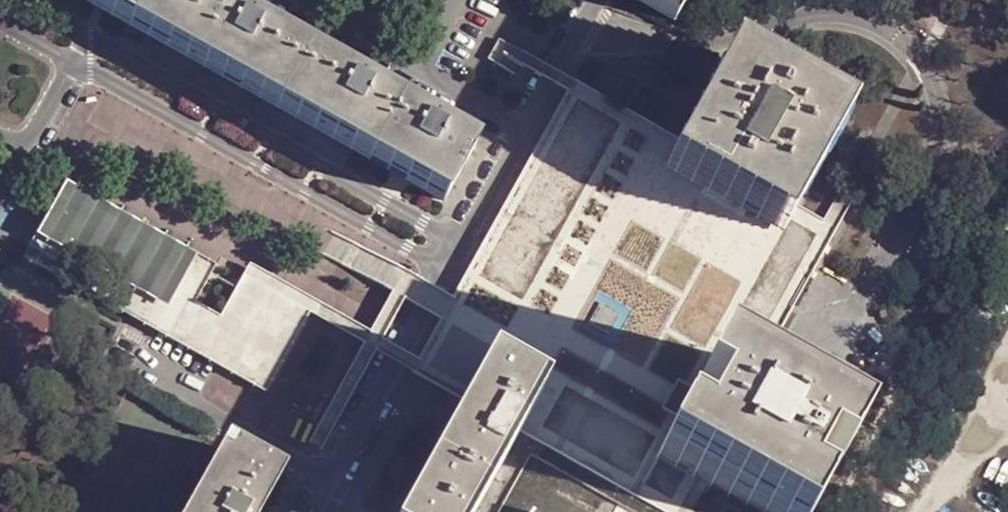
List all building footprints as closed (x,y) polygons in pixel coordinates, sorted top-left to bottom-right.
[(477,148),(210,0),(80,0),(448,201),(477,148)] [(671,20),(682,0),(635,0),(671,20)] [(723,61),(678,139),(661,167),(709,193),(779,231),(795,200),(837,125),(723,61)] [(678,139),(577,83),(573,88),(451,310),(416,374),(472,404),(493,365),(541,393),(521,432),(663,511),(680,511),(701,476),(662,454),(687,410),(717,355),(757,378),(796,309),(841,228),(828,220),(795,200),(779,231),(709,193),(661,167),(678,139)] [(70,199),(66,185),(29,252),(37,258),(70,199)] [(66,185),(70,199),(208,274),(213,277),(242,293),(246,295),(296,323),(310,318),(66,185)] [(296,323),(246,295),(228,329),(191,308),(208,274),(70,199),(37,258),(38,258),(80,280),(265,381),(296,323)] [(191,308),(198,306),(213,277),(208,274),(191,308)] [(268,394),(265,381),(80,280),(76,289),(268,394)] [(227,322),(228,329),(246,295),(242,293),(227,322)] [(228,329),(227,322),(198,306),(191,308),(228,329)] [(268,394),(310,318),(296,323),(265,381),(268,394)] [(767,511),(816,511),(821,503),(803,492),(821,461),(840,471),(860,436),(757,378),(717,355),(687,410),(662,454),(701,476),(767,511)] [(541,393),(493,365),(472,404),(412,511),(475,511),(521,432),(541,393)] [(283,479),(227,447),(191,511),(264,511),(283,479)]
